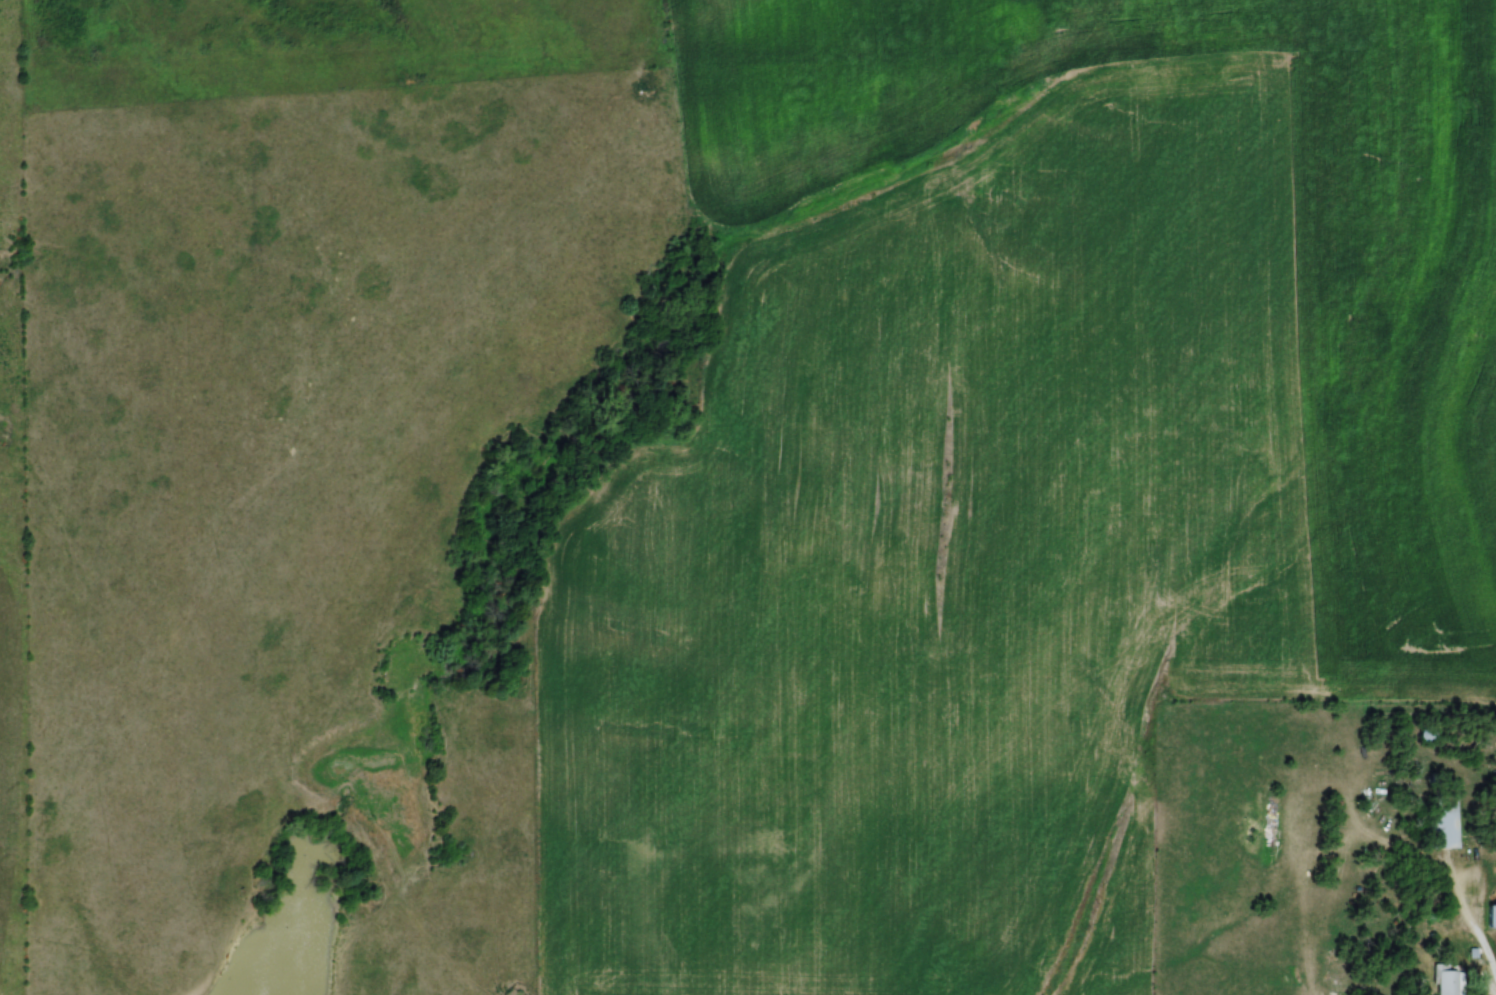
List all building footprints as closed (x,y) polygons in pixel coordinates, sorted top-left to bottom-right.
[(1434,738),(1425,728),(1417,735),(1425,745),(1434,738)] [(1427,800),(1427,851),(1457,851),(1457,800),(1427,800)] [(1458,972),(1447,972),(1447,967),(1438,967),(1438,994),(1457,994),(1458,972)]
